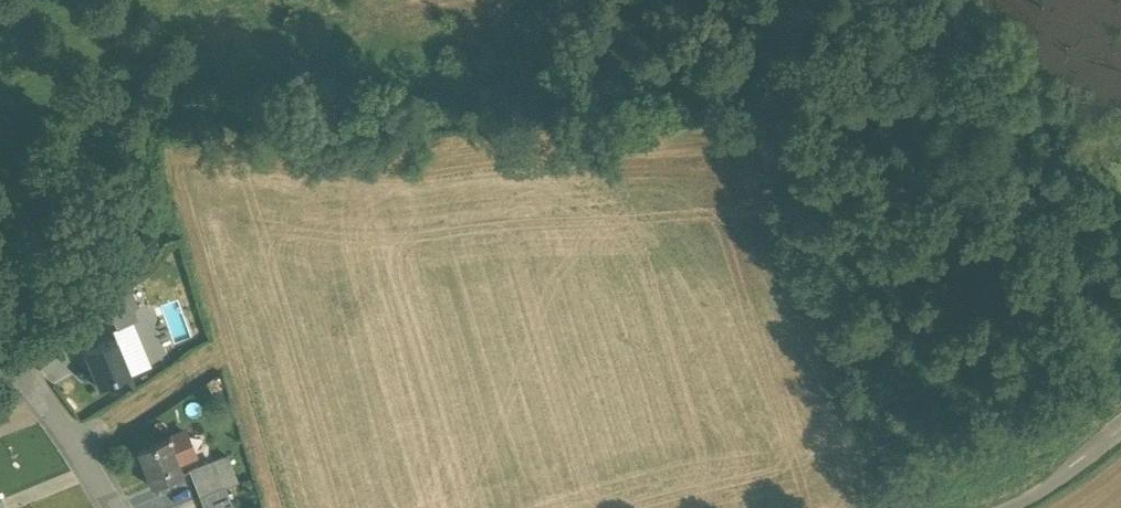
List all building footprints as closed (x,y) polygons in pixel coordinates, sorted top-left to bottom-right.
[(128,283),(107,303),(112,315),(131,307),(132,308),(137,307),(128,283)] [(131,307),(112,315),(117,328),(137,321),(132,308),(131,307)] [(116,340),(84,352),(99,388),(131,375),(127,366),(116,340)] [(149,351),(133,357),(135,363),(127,366),(131,375),(156,365),(149,351)] [(183,434),(168,441),(176,462),(192,456),(183,434)] [(168,441),(137,453),(151,487),(181,475),(176,462),(168,441)] [(208,463),(189,471),(194,483),(213,475),(208,463)] [(213,475),(194,483),(201,498),(224,489),(218,474),(213,475)] [(201,498),(205,507),(228,507),(225,503),(229,501),(224,489),(201,498)]
